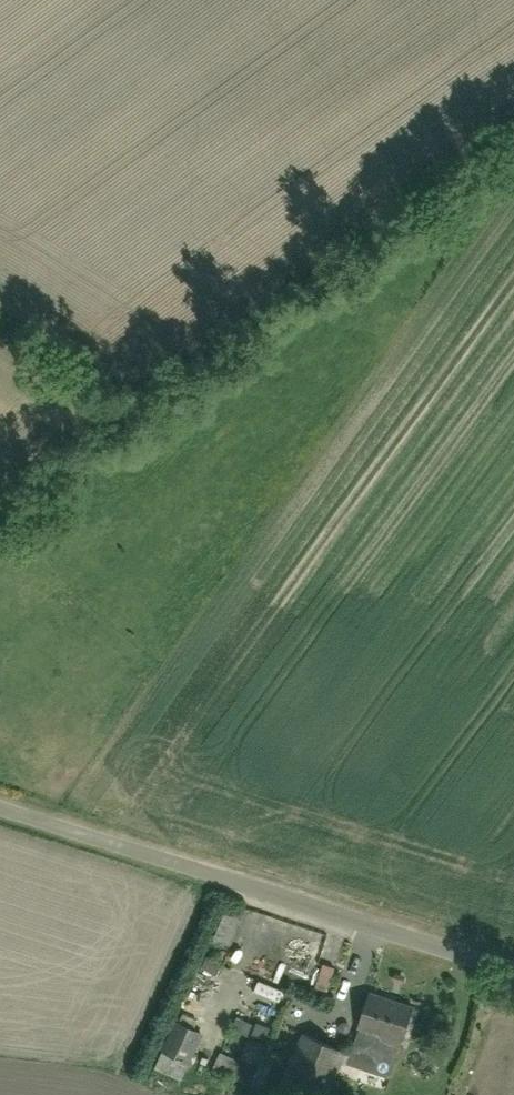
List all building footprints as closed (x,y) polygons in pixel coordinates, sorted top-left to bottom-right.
[(254,968),(211,1066),(256,1086),(267,1063),(258,1059),(287,993),(318,1006),(330,978),(290,961),(281,980),(254,968)] [(278,1080),(315,1094),(320,1094),(336,1057),(380,1075),(411,1000),(364,981),(339,1041),(301,1026),(278,1080)] [(167,1013),(155,1043),(185,1055),(197,1026),(167,1013)]
